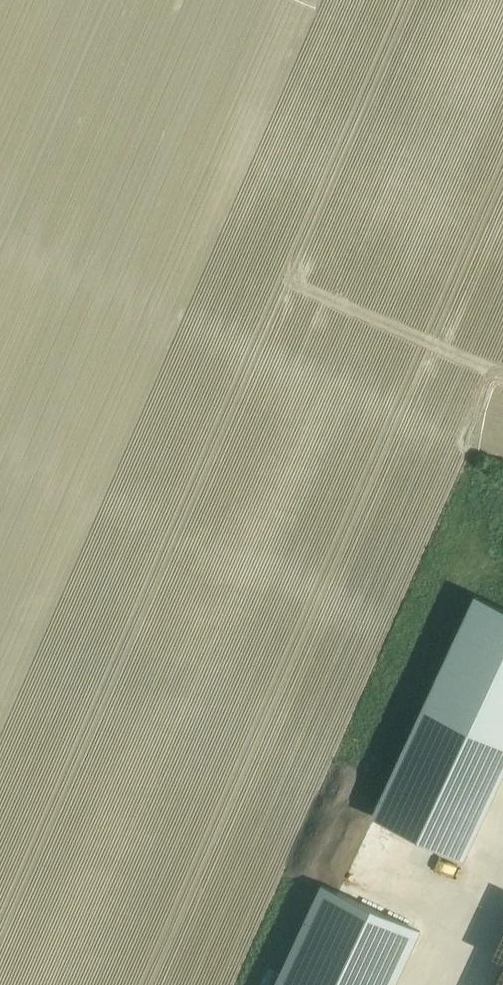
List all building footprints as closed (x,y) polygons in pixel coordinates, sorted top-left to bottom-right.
[(373,815),(463,857),(502,771),(502,608),(476,595),(373,815)] [(278,984),(390,984),(416,930),(324,886),(278,984)]
